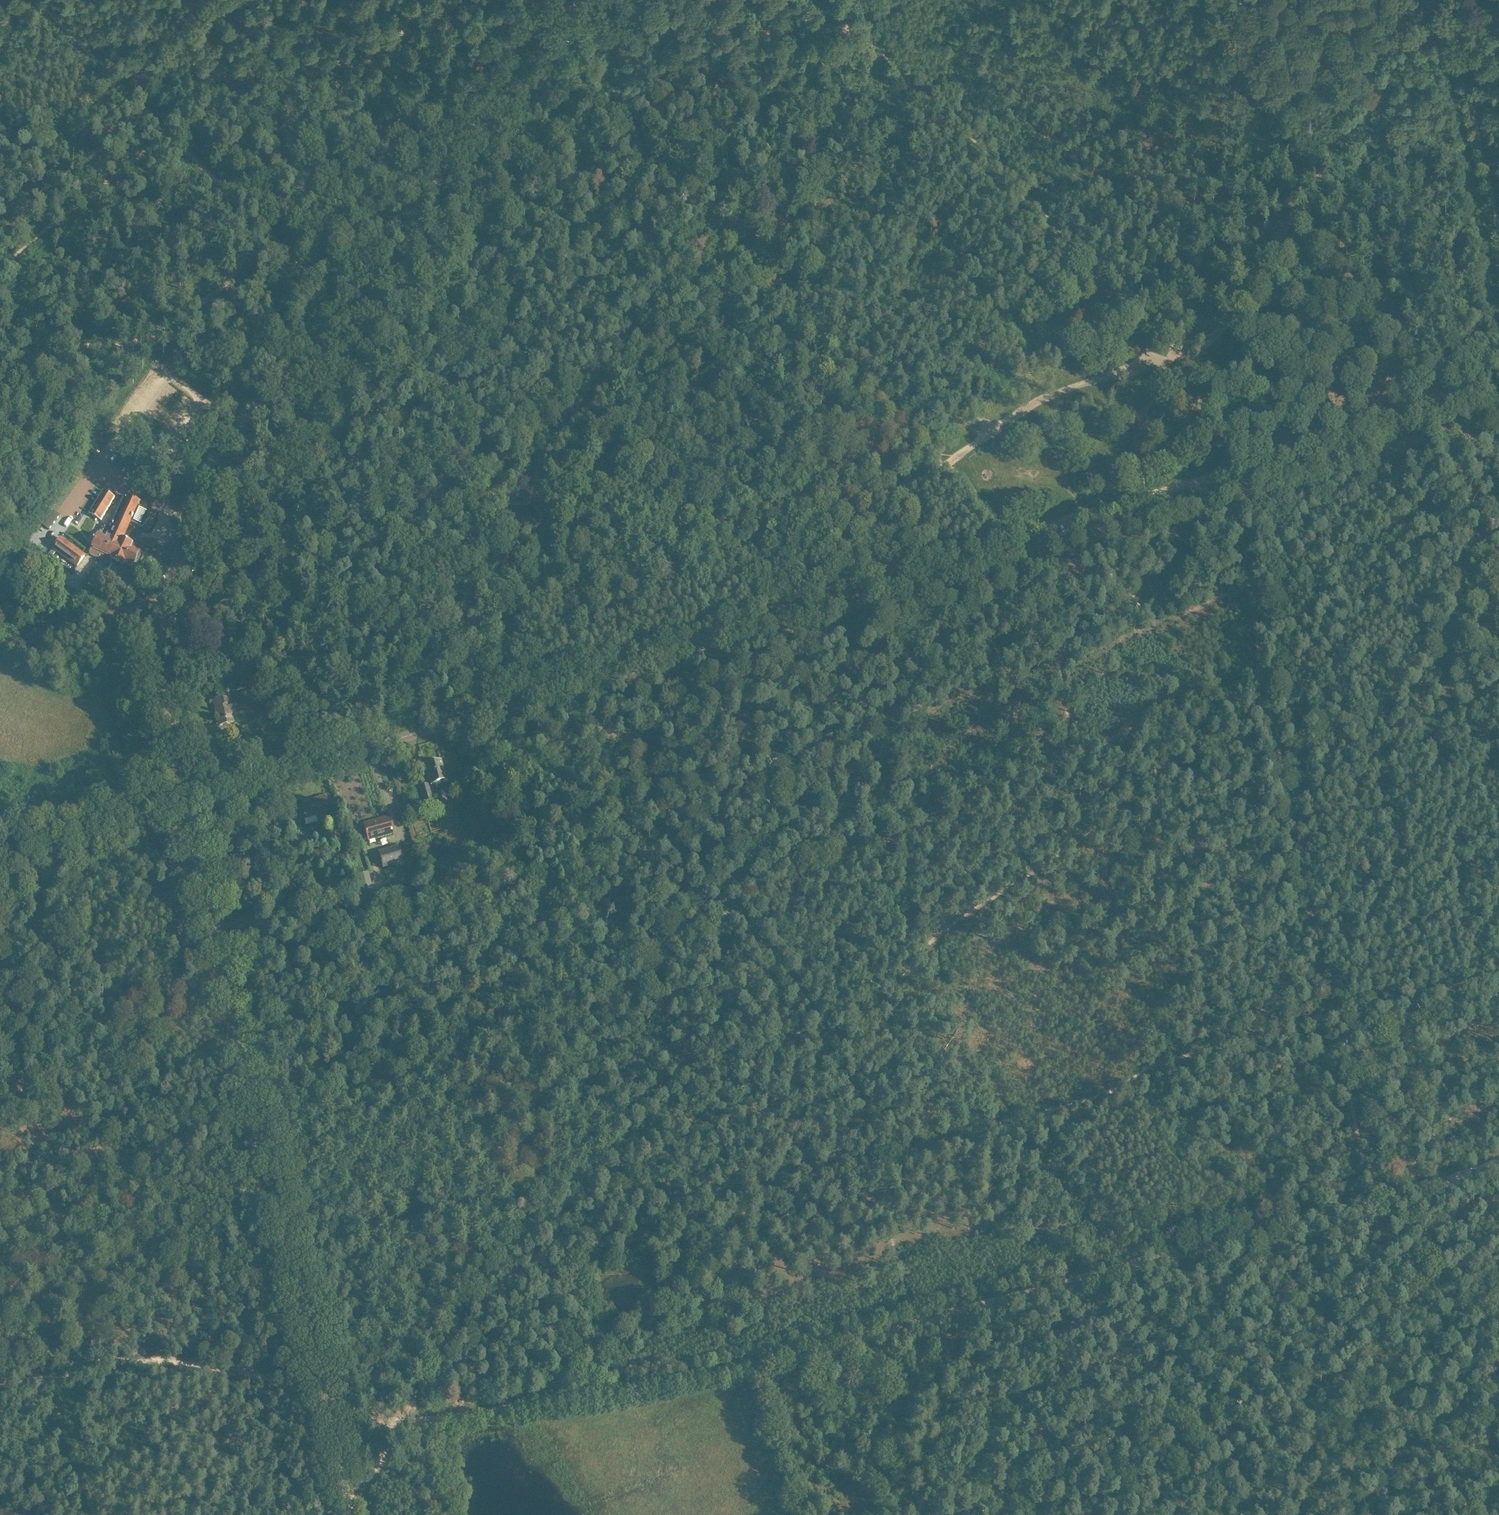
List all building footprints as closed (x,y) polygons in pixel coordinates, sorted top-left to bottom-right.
[(103,491),(89,513),(101,520),(115,498),(103,491)] [(146,551),(122,540),(130,522),(142,528),(150,511),(138,506),(140,502),(125,496),(122,503),(108,534),(100,531),(89,554),(111,564),(113,561),(116,562),(118,563),(128,567),(126,570),(130,572),(131,569),(137,572),(141,563),(143,564),(145,561),(142,560),(146,551)] [(60,515),(53,510),(41,524),(49,530),(60,515)] [(85,556),(61,538),(53,548),(77,566),(85,556)] [(234,722),(232,711),(246,707),(245,702),(254,700),(252,691),(236,695),(237,702),(230,703),(229,698),(214,701),(220,726),(234,722)] [(442,761),(425,766),(431,785),(437,783),(438,787),(440,792),(437,793),(440,804),(448,802),(445,791),(449,789),(447,780),(442,761)] [(419,789),(423,804),(431,802),(427,787),(419,789)] [(325,796),(302,803),(306,817),(317,814),(319,821),(326,819),(324,812),(329,811),(325,796)] [(388,817),(364,824),(369,841),(381,837),(381,836),(386,835),(387,835),(394,833),(393,826),(390,827),(388,817)] [(334,844),(341,842),(338,830),(331,833),(334,844)] [(402,863),(398,847),(378,852),(383,868),(402,863)]
